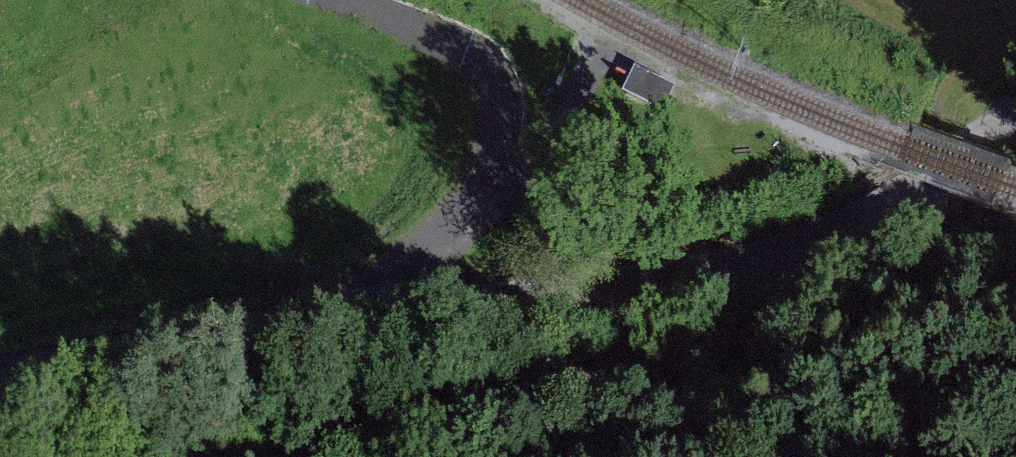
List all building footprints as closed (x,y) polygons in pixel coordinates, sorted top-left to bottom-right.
[(636,70),(622,97),(663,115),(675,90),(636,70)]
